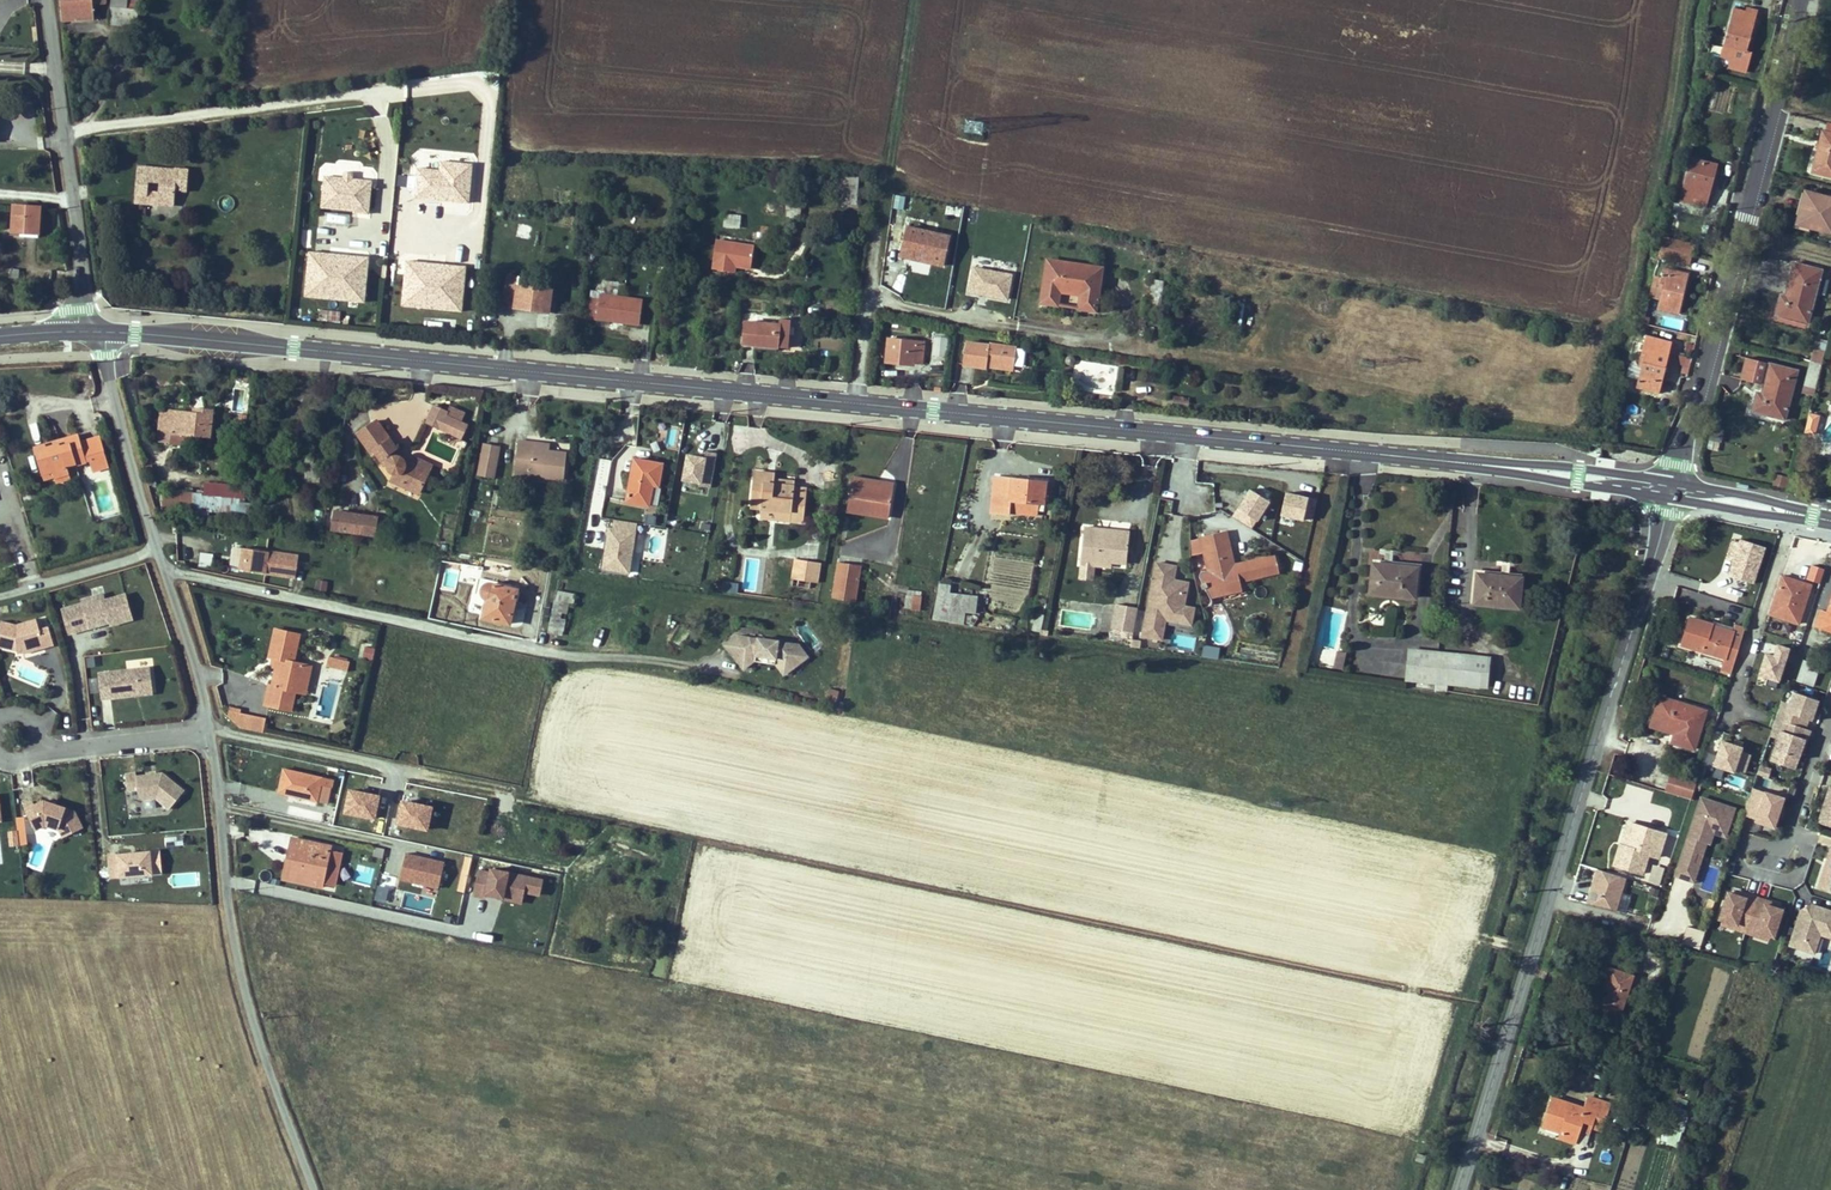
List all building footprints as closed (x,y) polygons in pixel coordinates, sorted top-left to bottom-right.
[(106,0),(62,0),(64,20),(94,17),(94,5),(106,4),(106,0)] [(139,2),(127,0),(113,0),(111,24),(136,27),(139,2)] [(1747,51),(1758,10),(1747,7),(1746,11),(1735,8),(1724,45),(1747,51)] [(1710,84),(1713,72),(1704,69),(1701,82),(1703,82),(1710,84)] [(982,137),(983,121),(966,120),(965,136),(982,137)] [(1830,177),(1830,134),(1825,132),(1821,148),(1818,147),(1812,171),(1830,177)] [(448,169),(449,160),(440,159),(439,168),(448,169)] [(469,202),(473,162),(449,160),(448,169),(439,168),(419,167),(416,196),(469,202)] [(1711,169),(1712,164),(1690,160),(1681,200),(1692,202),(1693,201),(1703,203),(1705,195),(1710,196),(1716,170),(1711,169)] [(149,190),(139,165),(136,201),(149,190)] [(345,177),(325,175),(322,207),(356,210),(356,212),(369,213),(373,179),(354,178),(345,177)] [(841,203),(858,204),(859,177),(843,176),(841,203)] [(395,181),(394,199),(412,200),(413,182),(395,181)] [(1806,191),(1798,224),(1830,233),(1830,198),(1806,191)] [(232,210),(234,198),(221,195),(218,207),(232,210)] [(893,196),(893,208),(904,209),(904,196),(893,196)] [(39,229),(41,206),(15,204),(13,231),(21,231),(21,227),(39,229)] [(787,204),(786,216),(801,217),(802,205),(787,204)] [(723,214),(723,227),(741,229),(742,215),(723,214)] [(944,269),(951,236),(905,226),(898,260),(927,266),(944,269)] [(39,229),(21,227),(21,231),(21,235),(39,237),(39,229)] [(1665,237),(1662,245),(1692,254),(1695,245),(1665,237)] [(755,247),(718,240),(714,262),(716,262),(715,269),(732,272),(733,265),(737,266),(752,269),(755,247)] [(1660,254),(1690,262),(1692,254),(1662,245),(1660,254)] [(370,257),(310,252),(306,296),(366,301),(370,257)] [(977,259),(976,267),(988,268),(989,260),(977,259)] [(1103,269),(1049,260),(1042,303),(1058,305),(1061,291),(1082,295),(1080,309),(1096,311),(1103,270),(1103,269)] [(466,266),(407,261),(403,305),(462,310),(466,266)] [(1822,270),(1794,262),(1785,295),(1784,300),(1779,299),(1775,314),(1807,323),(1816,292),(1826,294),(1830,279),(1820,276),(1822,270)] [(970,267),(966,296),(1009,302),(1013,273),(970,267)] [(1677,312),(1687,273),(1665,268),(1663,279),(1656,277),(1651,295),(1661,298),(1659,307),(1677,312)] [(507,306),(549,311),(552,290),(519,286),(520,277),(511,276),(507,306)] [(1165,282),(1153,280),(1149,309),(1160,311),(1165,282)] [(589,317),(639,324),(643,300),(601,294),(600,301),(591,300),(589,317)] [(793,316),(801,317),(803,302),(795,301),(793,316)] [(325,311),(324,320),(340,321),(340,312),(325,311)] [(788,340),(790,320),(779,319),(779,324),(757,322),(754,345),(782,348),(784,339),(788,340)] [(1658,392),(1670,342),(1645,336),(1638,366),(1641,367),(1637,387),(1658,392)] [(946,357),(948,338),(935,337),(933,355),(946,357)] [(923,363),(925,342),(889,339),(886,362),(909,364),(909,357),(914,358),(914,362),(915,362),(923,363)] [(1015,366),(1017,348),(991,344),(990,345),(966,342),(964,364),(987,368),(987,367),(988,362),(1015,366)] [(1811,360),(1822,363),(1825,352),(1814,349),(1811,360)] [(1676,375),(1687,378),(1692,358),(1680,355),(1676,375)] [(1813,396),(1822,363),(1811,360),(1803,393),(1813,396)] [(1015,366),(988,362),(987,367),(1014,370),(1015,366)] [(1797,371),(1770,363),(1762,393),(1760,399),(1755,398),(1752,410),(1784,418),(1797,371)] [(1174,395),(1172,404),(1188,407),(1190,398),(1174,395)] [(462,440),(469,424),(463,422),(466,413),(449,406),(447,411),(433,406),(425,426),(462,440)] [(172,443),(174,435),(211,438),(215,411),(200,409),(199,413),(195,413),(163,409),(159,441),(172,443)] [(1818,415),(1809,413),(1804,431),(1814,433),(1818,415)] [(420,494),(431,471),(417,465),(407,460),(406,461),(401,457),(398,456),(394,451),(398,448),(378,421),(359,435),(373,454),(377,452),(386,465),(389,463),(389,465),(390,467),(391,470),(393,472),(396,474),(392,481),(420,494)] [(54,478),(69,473),(68,467),(86,462),(78,435),(58,440),(59,444),(46,448),(45,444),(34,447),(42,475),(53,472),(54,478)] [(535,443),(520,441),(517,473),(566,478),(568,453),(550,451),(534,449),(535,443)] [(480,475),(495,479),(501,446),(487,443),(480,475)] [(551,445),(535,443),(534,449),(550,451),(551,445)] [(683,486),(713,487),(715,453),(705,453),(705,457),(685,456),(683,486)] [(417,465),(431,471),(434,465),(420,458),(417,465)] [(597,458),(586,536),(605,539),(600,571),(630,575),(634,552),(638,552),(642,524),(602,518),(611,460),(597,458)] [(664,464),(636,459),(628,501),(650,505),(654,484),(660,486),(664,464)] [(769,473),(756,471),(752,506),(763,507),(762,517),(805,522),(808,488),(796,487),(796,486),(768,483),(769,473)] [(44,481),(54,478),(53,472),(42,475),(44,481)] [(71,478),(69,473),(54,478),(56,482),(71,478)] [(777,473),(769,473),(768,483),(796,486),(796,481),(776,478),(777,473)] [(1784,489),(1789,478),(1775,473),(1771,484),(1784,489)] [(1045,503),(1047,482),(996,477),(993,512),(1011,514),(1012,511),(1039,514),(1040,503),(1045,503)] [(878,485),(853,482),(849,511),(891,517),(894,491),(877,489),(878,485)] [(207,483),(206,495),(237,498),(239,486),(207,483)] [(193,515),(195,493),(167,490),(165,512),(193,515)] [(1232,516),(1253,530),(1271,504),(1250,490),(1232,516)] [(1312,525),(1317,501),(1285,493),(1279,518),(1312,525)] [(363,515),(336,511),(334,528),(360,532),(363,515)] [(443,526),(455,527),(456,513),(444,513),(443,526)] [(379,517),(363,515),(360,532),(376,535),(379,517)] [(444,527),(440,536),(450,540),(453,531),(444,527)] [(1110,559),(1128,561),(1131,532),(1107,529),(1107,535),(1101,534),(1101,529),(1084,527),(1081,564),(1109,567),(1110,559)] [(1236,587),(1240,586),(1239,581),(1280,572),(1276,555),(1235,564),(1227,530),(1201,536),(1209,570),(1204,571),(1203,572),(1201,573),(1201,575),(1201,577),(1208,592),(1236,585),(1236,587)] [(231,547),(227,573),(295,583),(299,557),(231,547)] [(199,553),(197,567),(211,569),(213,555),(199,553)] [(798,559),(795,579),(812,582),(818,582),(821,562),(798,559)] [(1128,561),(1110,559),(1109,567),(1114,568),(1115,562),(1127,563),(1128,561)] [(835,599),(856,602),(862,565),(841,562),(835,599)] [(1196,608),(1186,606),(1189,582),(1176,580),(1178,566),(1154,562),(1142,638),(1163,641),(1166,625),(1193,629),(1196,608)] [(1372,563),(1369,596),(1417,601),(1420,567),(1372,563)] [(1811,565),(1805,580),(1819,585),(1825,570),(1811,565)] [(1761,577),(1746,573),(1742,588),(1756,593),(1761,577)] [(1477,574),(1474,606),(1521,610),(1524,578),(1477,574)] [(1767,602),(1759,627),(1771,630),(1774,619),(1800,626),(1813,588),(1782,578),(1774,604),(1767,602)] [(795,579),(793,586),(811,589),(812,582),(795,579)] [(316,591),(326,592),(327,582),(318,580),(316,591)] [(330,582),(329,594),(341,596),(343,584),(330,582)] [(940,583),(935,619),(952,622),(954,610),(965,611),(967,595),(948,592),(949,584),(940,583)] [(489,600),(485,618),(512,624),(519,590),(492,584),(490,584),(487,585),(485,587),(484,589),(484,592),(485,595),(486,597),(488,599),(489,600)] [(1241,591),(1240,586),(1236,587),(1236,585),(1208,592),(1212,598),(1241,591)] [(550,633),(559,635),(566,601),(570,602),(575,603),(577,594),(559,590),(550,633)] [(124,594),(104,600),(95,603),(93,596),(81,600),(83,603),(62,609),(69,633),(103,623),(104,620),(109,619),(111,624),(131,619),(124,594)] [(102,594),(93,596),(95,603),(104,600),(102,594)] [(910,608),(913,609),(915,596),(908,595),(906,607),(910,608)] [(978,596),(967,595),(965,611),(976,612),(978,596)] [(915,596),(913,609),(920,610),(922,597),(915,596)] [(559,635),(564,635),(570,602),(566,601),(559,635)] [(1116,605),(1111,629),(1133,634),(1138,609),(1116,605)] [(1032,613),(1031,631),(1042,632),(1043,614),(1032,613)] [(1817,631),(1830,635),(1830,616),(1830,618),(1822,615),(1817,631)] [(42,644),(44,648),(53,645),(48,626),(39,629),(36,618),(16,624),(1,621),(0,625),(0,647),(16,651),(22,649),(21,645),(26,644),(27,648),(42,644)] [(1750,631),(1740,628),(1718,623),(1716,625),(1696,618),(1687,645),(1730,660),(1727,670),(1736,674),(1739,663),(1747,641),(1750,631)] [(738,635),(755,637),(756,627),(739,625),(738,635)] [(289,712),(294,692),(293,691),(295,682),(300,683),(304,664),(292,662),(299,634),(274,629),(268,656),(272,657),(277,659),(276,667),(271,687),(266,686),(261,706),(289,712)] [(745,668),(754,661),(750,656),(753,654),(781,658),(790,670),(809,656),(800,644),(780,641),(780,640),(759,637),(759,638),(739,635),(727,644),(745,668)] [(687,643),(686,650),(698,652),(698,644),(687,643)] [(24,653),(44,648),(42,644),(27,648),(26,644),(21,645),(22,649),(24,653)] [(1218,660),(1220,648),(1203,645),(1201,657),(1218,660)] [(372,661),(375,649),(364,646),(361,658),(372,661)] [(1410,650),(1407,680),(1437,683),(1440,653),(1410,650)] [(1437,683),(1448,684),(1488,688),(1491,658),(1440,653),(1437,683)] [(750,656),(754,661),(757,659),(776,662),(785,674),(790,670),(781,658),(753,654),(750,656)] [(348,671),(349,659),(328,656),(326,668),(348,671)] [(1338,656),(1335,669),(1343,671),(1346,658),(1338,656)] [(1759,662),(1750,659),(1739,689),(1761,697),(1773,661),(1761,658),(1759,662)] [(311,666),(304,664),(300,683),(295,682),(293,691),(294,692),(305,694),(311,666)] [(1806,665),(1799,686),(1817,691),(1824,670),(1806,665)] [(149,667),(98,673),(100,693),(109,691),(110,698),(134,695),(134,691),(152,689),(149,667)] [(1447,691),(1448,684),(1437,683),(1436,690),(1447,691)] [(838,702),(840,691),(828,689),(826,701),(838,702)] [(1776,718),(1799,726),(1802,717),(1811,720),(1818,700),(1793,692),(1789,704),(1787,711),(1779,709),(1776,718)] [(1664,694),(1656,718),(1682,727),(1677,741),(1699,749),(1710,710),(1664,694)] [(1781,701),(1779,709),(1787,711),(1789,704),(1781,701)] [(225,724),(263,733),(266,718),(229,709),(225,724)] [(1794,769),(1805,738),(1796,735),(1799,726),(1776,718),(1772,728),(1781,731),(1778,739),(1771,761),(1794,769)] [(1796,735),(1805,738),(1808,729),(1799,726),(1796,735)] [(1772,728),(1770,736),(1778,739),(1781,731),(1772,728)] [(1742,789),(1752,752),(1720,744),(1713,770),(1726,774),(1724,784),(1742,789)] [(1706,753),(1702,769),(1712,771),(1715,755),(1706,753)] [(1768,778),(1771,770),(1760,766),(1757,774),(1768,778)] [(334,781),(286,770),(281,793),(320,801),(323,785),(333,787),(334,781)] [(1670,789),(1678,791),(1683,773),(1676,770),(1670,789)] [(168,810),(183,791),(162,772),(155,773),(151,774),(136,776),(135,772),(125,774),(127,789),(137,788),(137,794),(143,798),(155,797),(168,810)] [(1683,773),(1678,791),(1696,797),(1702,778),(1683,773)] [(333,787),(323,785),(320,801),(329,803),(333,787)] [(1797,787),(1790,785),(1786,795),(1793,797),(1797,787)] [(1830,826),(1830,787),(1830,786),(1823,807),(1828,808),(1823,823),(1830,826)] [(1765,792),(1753,788),(1743,816),(1756,820),(1755,823),(1764,826),(1765,823),(1774,826),(1784,796),(1765,790),(1765,792)] [(1706,797),(1701,810),(1707,811),(1711,799),(1706,797)] [(1730,833),(1739,808),(1711,799),(1707,811),(1701,810),(1680,877),(1691,880),(1697,862),(1694,860),(1697,850),(1701,852),(1704,843),(1708,844),(1709,841),(1712,831),(1713,828),(1717,829),(1730,833)] [(63,837),(82,827),(74,810),(55,804),(54,806),(50,805),(51,803),(44,800),(34,804),(32,801),(23,805),(35,829),(45,824),(58,828),(63,837)] [(396,829),(430,833),(433,806),(399,802),(396,829)] [(1818,822),(1823,823),(1828,808),(1823,807),(1818,822)] [(26,817),(16,818),(17,847),(27,847),(26,817)] [(375,835),(377,825),(345,818),(343,827),(375,835)] [(1633,819),(1626,841),(1633,844),(1640,821),(1633,819)] [(1664,854),(1672,831),(1640,821),(1633,844),(1626,841),(1619,861),(1648,870),(1654,851),(1664,854)] [(383,826),(377,825),(375,835),(381,836),(383,826)] [(1729,836),(1730,833),(1717,829),(1713,828),(1712,831),(1709,841),(1708,844),(1704,843),(1701,852),(1697,850),(1694,860),(1697,862),(1691,880),(1699,882),(1712,842),(1715,844),(1719,833),(1729,836)] [(297,852),(293,867),(288,865),(285,879),(323,888),(331,851),(332,847),(294,838),(291,850),(297,852)] [(37,841),(28,863),(39,867),(48,846),(37,841)] [(374,847),(372,857),(382,858),(384,848),(374,847)] [(1830,891),(1830,847),(1818,886),(1830,891)] [(291,850),(288,865),(293,867),(297,852),(291,850)] [(151,873),(149,851),(107,854),(109,876),(151,873)] [(344,854),(331,851),(323,888),(335,891),(344,854)] [(399,881),(438,891),(445,863),(406,853),(399,881)] [(357,864),(353,879),(371,883),(374,868),(357,864)] [(1648,883),(1660,886),(1665,868),(1652,865),(1648,883)] [(1586,903),(1618,913),(1628,879),(1596,870),(1586,903)] [(530,881),(507,876),(505,886),(509,887),(532,891),(539,893),(542,876),(531,875),(530,881)] [(531,898),(532,891),(509,887),(508,894),(531,898)] [(1738,925),(1746,928),(1756,897),(1743,893),(1741,897),(1732,894),(1728,892),(1720,915),(1725,917),(1739,921),(1738,925)] [(1774,933),(1782,910),(1777,908),(1768,905),(1769,902),(1756,897),(1746,928),(1755,930),(1756,927),(1770,931),(1774,933)] [(1714,901),(1709,899),(1706,907),(1711,909),(1714,901)] [(1789,945),(1809,951),(1815,933),(1820,934),(1830,938),(1830,911),(1811,904),(1801,910),(1789,945)] [(1724,920),(1738,925),(1739,921),(1725,917),(1724,920)] [(1755,930),(1769,935),(1770,931),(1756,927),(1755,930)] [(518,936),(524,938),(526,931),(521,930),(518,936)] [(1809,951),(1814,953),(1820,934),(1815,933),(1809,951)] [(1613,1013),(1627,972),(1608,965),(1594,1006),(1613,1013)] [(1622,1017),(1637,974),(1627,972),(1613,1013),(1622,1017)] [(1554,1098),(1546,1122),(1564,1128),(1561,1139),(1575,1144),(1583,1120),(1590,1123),(1597,1103),(1586,1099),(1583,1107),(1554,1098)] [(1649,1108),(1637,1105),(1633,1123),(1646,1126),(1649,1108)]
